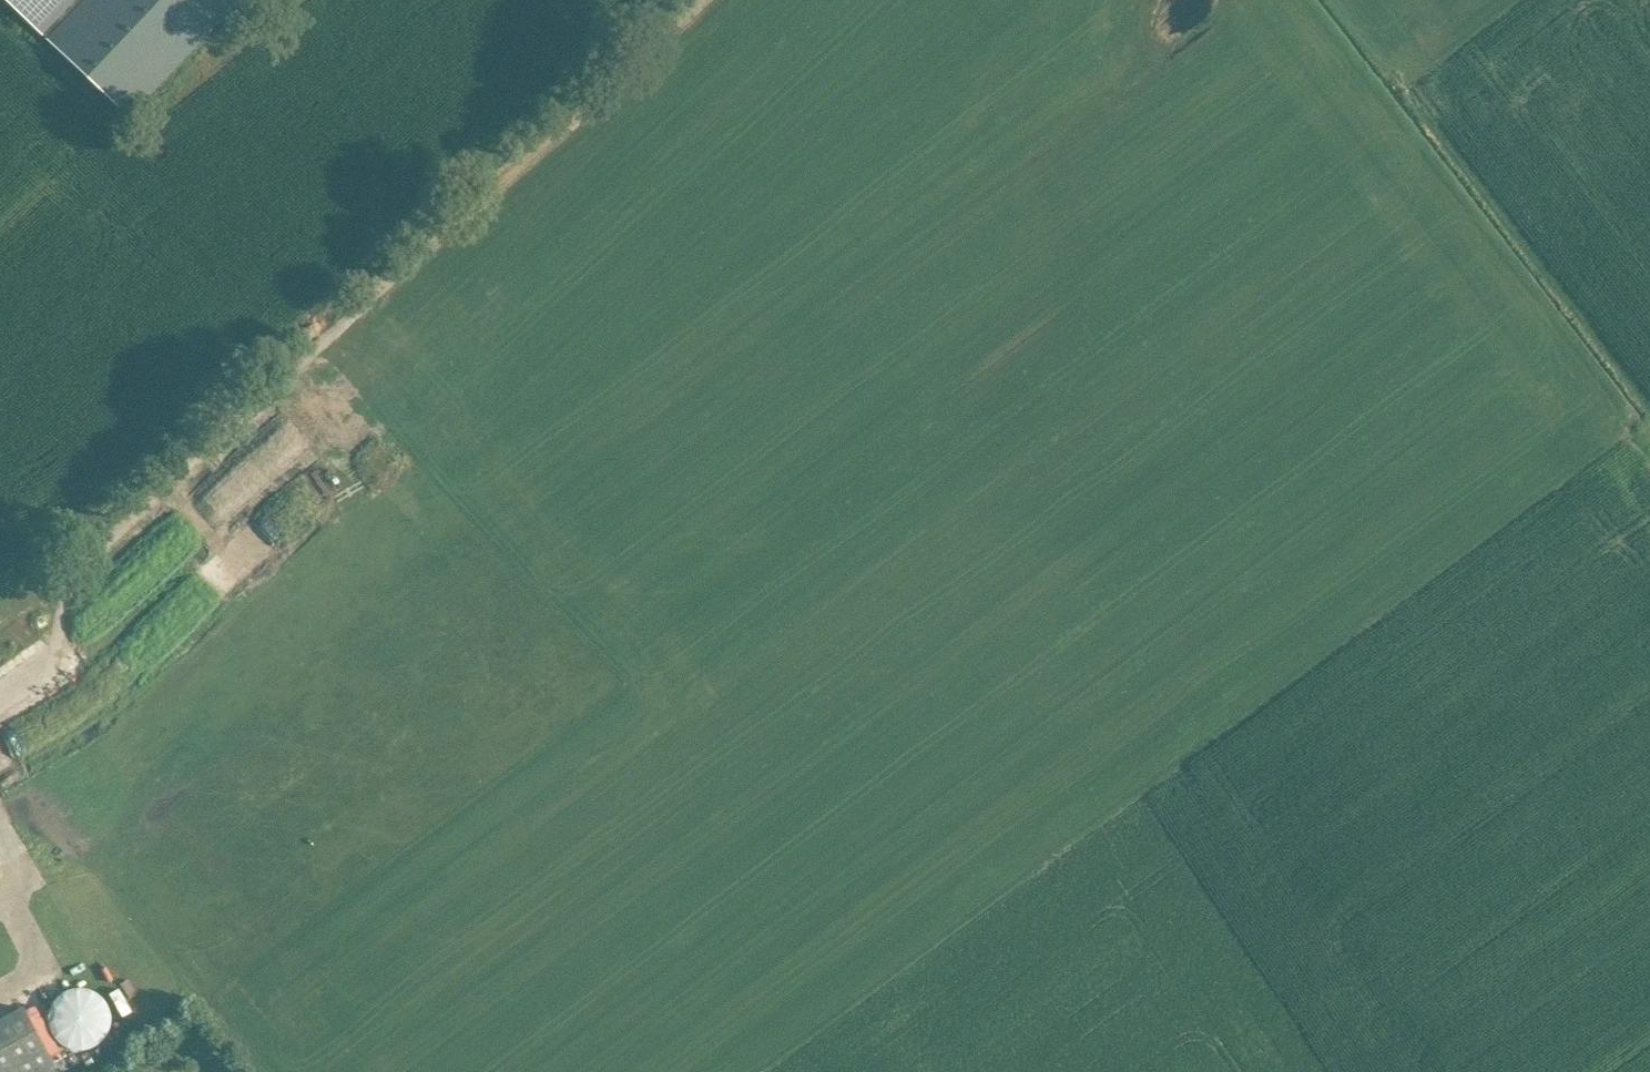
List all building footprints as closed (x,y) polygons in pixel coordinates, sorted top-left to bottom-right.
[(130,117),(241,0),(6,0),(130,117)] [(111,1020),(111,1016),(111,1013),(109,1009),(108,1005),(106,1002),(103,998),(99,995),(95,992),(91,990),(86,989),(81,989),(76,989),(72,990),(68,991),(64,993),(61,995),(58,998),(55,1001),(53,1004),(51,1008),(50,1013),(49,1017),(49,1022),(50,1027),(51,1032),(53,1036),(56,1040),(59,1043),(63,1046),(66,1048),(70,1049),(74,1050),(77,1051),(82,1051),(86,1050),(91,1049),(95,1047),(99,1045),(103,1041),(106,1038),(108,1033),(110,1029),(111,1025),(111,1020)] [(51,1053),(38,1030),(26,1007),(10,1016),(0,1021),(0,1071),(61,1071),(51,1053)]
